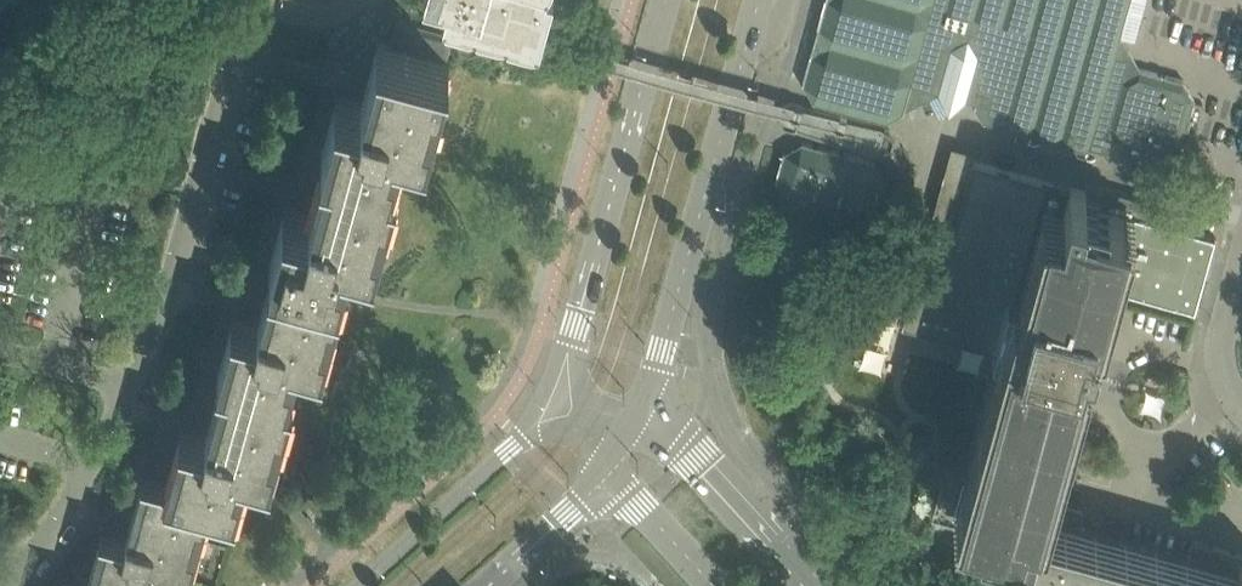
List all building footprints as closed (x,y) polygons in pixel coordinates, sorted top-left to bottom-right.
[(818,26),(820,27),(828,44),(813,53),(811,52),(803,82),(805,83),(813,100),(885,120),(901,111),(902,112),(903,109),(937,91),(946,108),(966,99),(979,102),(984,110),(989,119),(987,125),(1016,134),(1017,128),(1019,128),(1016,140),(1026,142),(1029,131),(1045,136),(1044,141),(1072,149),(1074,142),(1104,151),(1104,150),(1121,140),(1164,152),(1164,151),(1180,142),(1181,142),(1182,142),(1194,97),(1193,97),(1184,81),(1184,80),(1140,67),(1139,68),(1130,53),(1121,37),(1120,37),(1130,0),(826,0),(818,26)] [(446,58),(453,33),(399,18),(392,43),(386,41),(375,80),(368,78),(361,101),(358,110),(366,112),(364,121),(403,132),(427,139),(428,137),(425,136),(446,60),(449,61),(449,59),(446,58)] [(358,110),(361,101),(337,95),(336,97),(344,99),(329,150),(322,149),(322,151),(335,154),(324,192),(317,190),(312,205),(339,212),(335,227),(340,229),(338,239),(348,242),(376,250),(376,248),(373,247),(394,171),(397,172),(398,170),(392,168),(403,132),(364,121),(366,112),(358,110)] [(875,162),(803,142),(785,152),(775,183),(785,201),(858,222),(873,214),(884,173),(875,162)] [(1192,541),(1186,561),(1078,530),(1053,524),(1059,502),(1069,464),(1056,460),(1075,391),(1076,391),(1082,371),(1072,368),(1074,360),(1077,353),(1088,356),(1089,353),(1085,352),(1089,337),(1094,339),(1109,285),(1195,308),(1215,236),(1095,203),(1090,220),(1080,217),(1086,191),(972,159),(955,221),(933,215),(903,324),(1004,352),(970,474),(946,468),(933,513),(1013,536),(1009,552),(1024,557),(1020,569),(1080,585),(1241,585),(1241,556),(1192,541)] [(338,279),(348,242),(338,239),(340,229),(335,227),(339,212),(312,205),(310,213),(285,206),(285,209),(292,211),(278,262),(270,260),(270,262),(283,265),(279,279),(272,304),(264,302),(258,325),(256,334),(262,336),(260,344),(299,355),(323,361),(324,359),(321,358),(332,321),(326,319),(331,302),(330,302),(333,291),(336,281),(345,284),(346,282),(338,279)] [(888,310),(897,276),(873,269),(863,304),(888,310)] [(256,334),(258,325),(233,318),(232,320),(238,321),(223,373),(218,372),(217,374),(229,377),(219,415),(213,413),(206,436),(204,445),(210,447),(208,455),(239,464),(272,473),(273,470),(269,469),(290,394),(293,395),(294,393),(288,391),(299,355),(260,344),(262,336),(256,334)] [(1108,342),(1089,337),(1075,391),(1093,396),(1108,342)] [(204,445),(206,436),(181,429),(181,431),(188,433),(179,465),(173,486),(142,477),(142,479),(149,481),(138,519),(131,517),(125,540),(122,549),(130,551),(128,558),(159,567),(191,576),(191,575),(189,574),(195,556),(188,554),(192,540),(198,542),(211,497),(227,501),(231,488),(233,480),(234,480),(239,464),(208,455),(210,447),(204,445)] [(1078,508),(1059,502),(1053,524),(1078,530),(1082,513),(1080,510),(1078,508)] [(125,540),(101,533),(100,535),(107,536),(93,585),(159,585),(160,583),(155,582),(159,567),(128,558),(130,551),(122,549),(125,540)]
